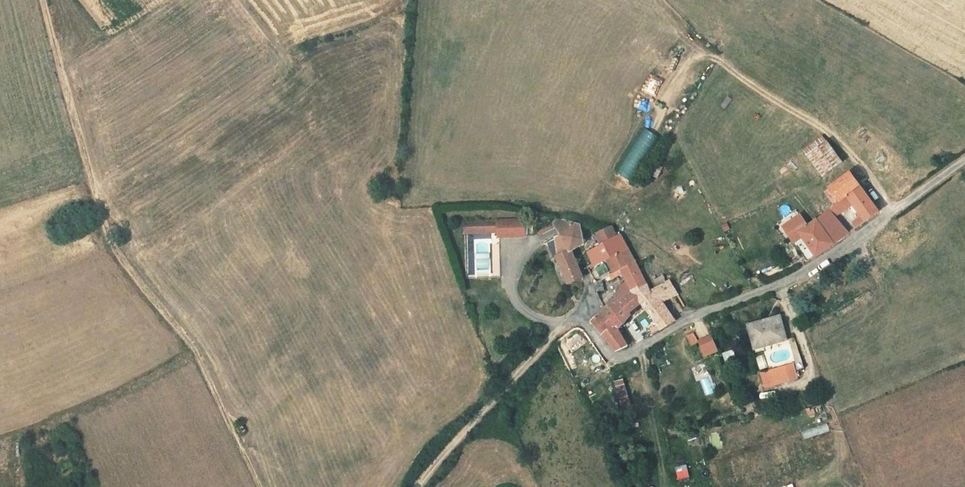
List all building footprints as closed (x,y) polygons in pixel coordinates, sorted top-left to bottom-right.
[(658,137),(644,128),(617,171),(631,180),(658,137)] [(815,146),(830,166),(847,153),(832,134),(815,146)] [(851,190),(857,197),(864,207),(856,215),(860,220),(884,204),(853,164),(829,183),(840,198),(851,190)] [(857,197),(851,190),(840,198),(835,201),(841,209),(857,197)] [(835,201),(830,205),(836,213),(841,209),(835,201)] [(836,213),(830,205),(820,213),(837,236),(848,228),(836,213)] [(837,236),(820,213),(810,220),(804,212),(788,223),(811,253),(821,246),(837,236)] [(495,227),(495,234),(523,233),(523,216),(461,218),(462,227),(495,227)] [(588,240),(591,246),(617,233),(611,223),(600,229),(597,231),(593,225),(590,223),(584,223),(556,217),(554,221),(564,232),(554,235),(561,249),(555,253),(569,284),(585,276),(573,248),(588,240)] [(620,232),(617,233),(591,246),(589,247),(594,258),(606,252),(615,268),(620,265),(625,263),(618,248),(626,243),(620,232)] [(631,290),(637,287),(647,280),(626,243),(618,248),(625,263),(620,265),(628,276),(613,291),(615,295),(617,297),(622,294),(631,290)] [(676,319),(665,301),(681,291),(673,278),(653,287),(647,280),(637,287),(643,298),(650,310),(662,326),(676,319)] [(631,290),(638,302),(643,298),(637,287),(631,290)] [(631,290),(622,294),(631,309),(638,302),(631,290)] [(612,299),(622,316),(631,309),(622,294),(617,297),(615,295),(612,299)] [(630,343),(617,320),(622,316),(612,299),(605,306),(595,318),(600,324),(619,349),(630,343)] [(768,342),(793,334),(783,310),(750,322),(758,345),(761,345),(768,342)] [(697,330),(690,333),(696,342),(702,339),(697,330)] [(722,346),(716,333),(704,338),(709,351),(722,346)] [(761,345),(769,371),(776,368),(768,342),(761,345)] [(799,360),(776,368),(769,371),(767,372),(772,387),(804,375),(799,360)]
